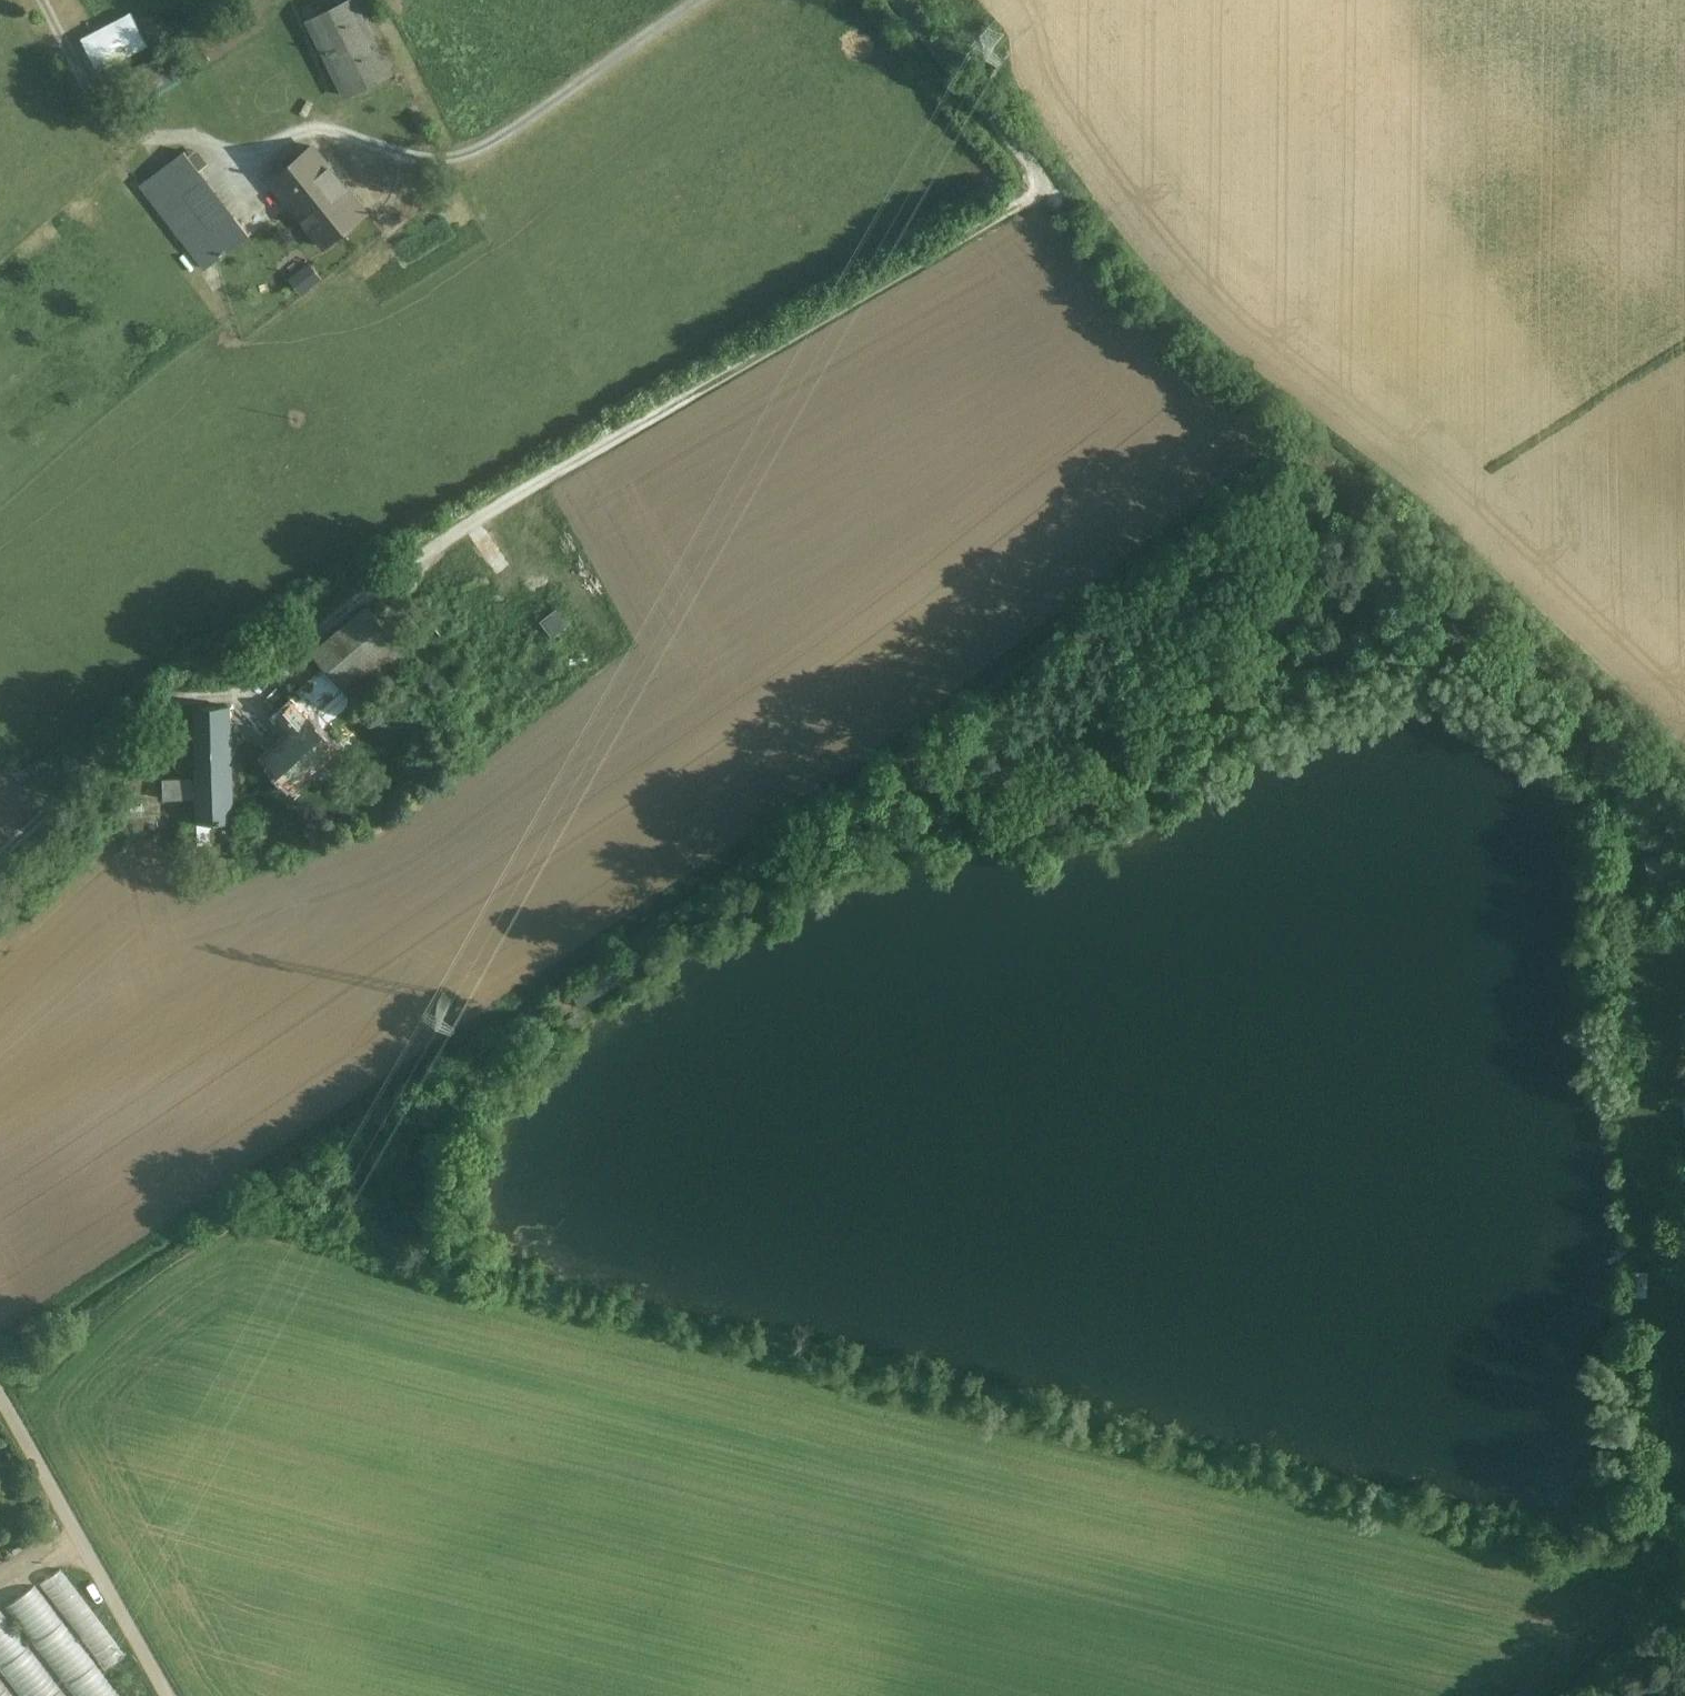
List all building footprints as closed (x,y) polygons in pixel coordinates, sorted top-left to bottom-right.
[(307,20),(346,96),(391,72),(354,0),(346,0),(307,20)] [(131,11),(81,38),(99,72),(149,44),(131,11)] [(314,145),(271,178),(323,244),(366,210),(314,145)] [(186,147),(140,183),(204,265),(250,229),(186,147)] [(369,606),(314,653),(325,666),(344,687),(355,700),(409,653),(369,606)] [(556,637),(574,624),(560,606),(542,619),(556,637)] [(304,695),(317,710),(344,687),(325,666),(298,690),(303,696),(304,695)] [(355,700),(344,687),(317,710),(319,713),(312,719),(321,729),(355,700)] [(337,749),(321,729),(312,719),(319,713),(317,710),(304,695),(303,696),(280,716),(294,733),(268,756),(294,786),(337,749)] [(229,705),(196,706),(197,775),(198,795),(199,822),(214,822),(232,821),(229,705)] [(198,795),(197,775),(166,775),(166,796),(198,795)] [(214,822),(199,822),(199,842),(214,842),(214,822)] [(1677,848),(1646,855),(1653,888),(1684,881),(1677,848)] [(590,999),(623,981),(615,967),(583,985),(590,999)] [(1649,1294),(1650,1278),(1634,1278),(1634,1294),(1649,1294)] [(41,1582),(106,1668),(128,1652),(62,1566),(41,1582)] [(39,1582),(9,1602),(74,1695),(118,1695),(39,1582)] [(21,1695),(67,1695),(3,1607),(0,1609),(0,1667),(21,1695)] [(0,1673),(0,1695),(16,1695),(0,1673)]
